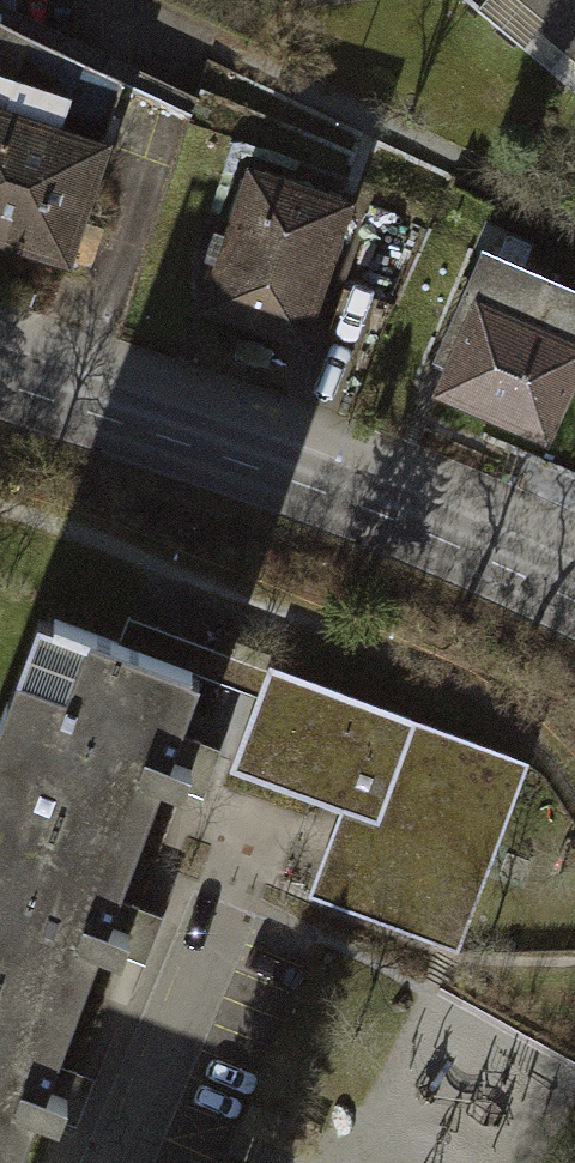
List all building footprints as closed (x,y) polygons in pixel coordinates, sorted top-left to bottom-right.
[(500,27),(501,25),(552,68),(550,69),(574,90),(574,0),(467,0),(500,27)] [(12,81),(1,116),(101,149),(123,81),(0,22),(0,77),(12,81)] [(101,149),(1,116),(12,81),(0,77),(0,238),(84,265),(96,226),(78,220),(101,149)] [(253,177),(209,306),(300,337),(344,207),(253,177)] [(439,392),(545,439),(574,371),(574,295),(505,264),(486,307),(479,304),(467,331),(452,324),(433,367),(447,374),(439,392)] [(126,618),(118,645),(186,670),(253,694),(263,666),(126,618)] [(0,752),(0,792),(123,837),(145,778),(179,790),(189,764),(166,756),(175,730),(165,727),(186,670),(118,645),(50,620),(19,702),(3,696),(0,705),(0,726),(8,730),(0,752)] [(526,761),(263,666),(253,694),(226,769),(335,808),(369,820),(358,851),(345,846),(324,903),(436,943),(493,786),(514,794),(526,761)] [(457,951),(514,794),(493,786),(436,943),(457,951)] [(123,837),(0,792),(0,981),(62,1004),(85,942),(117,954),(126,930),(100,920),(109,894),(103,892),(123,837)] [(369,820),(335,808),(303,895),(324,903),(345,846),(358,851),(369,820)] [(62,1004),(0,981),(0,1162),(2,1162),(23,1107),(56,1119),(65,1097),(38,1087),(48,1058),(42,1056),(62,1004)]
